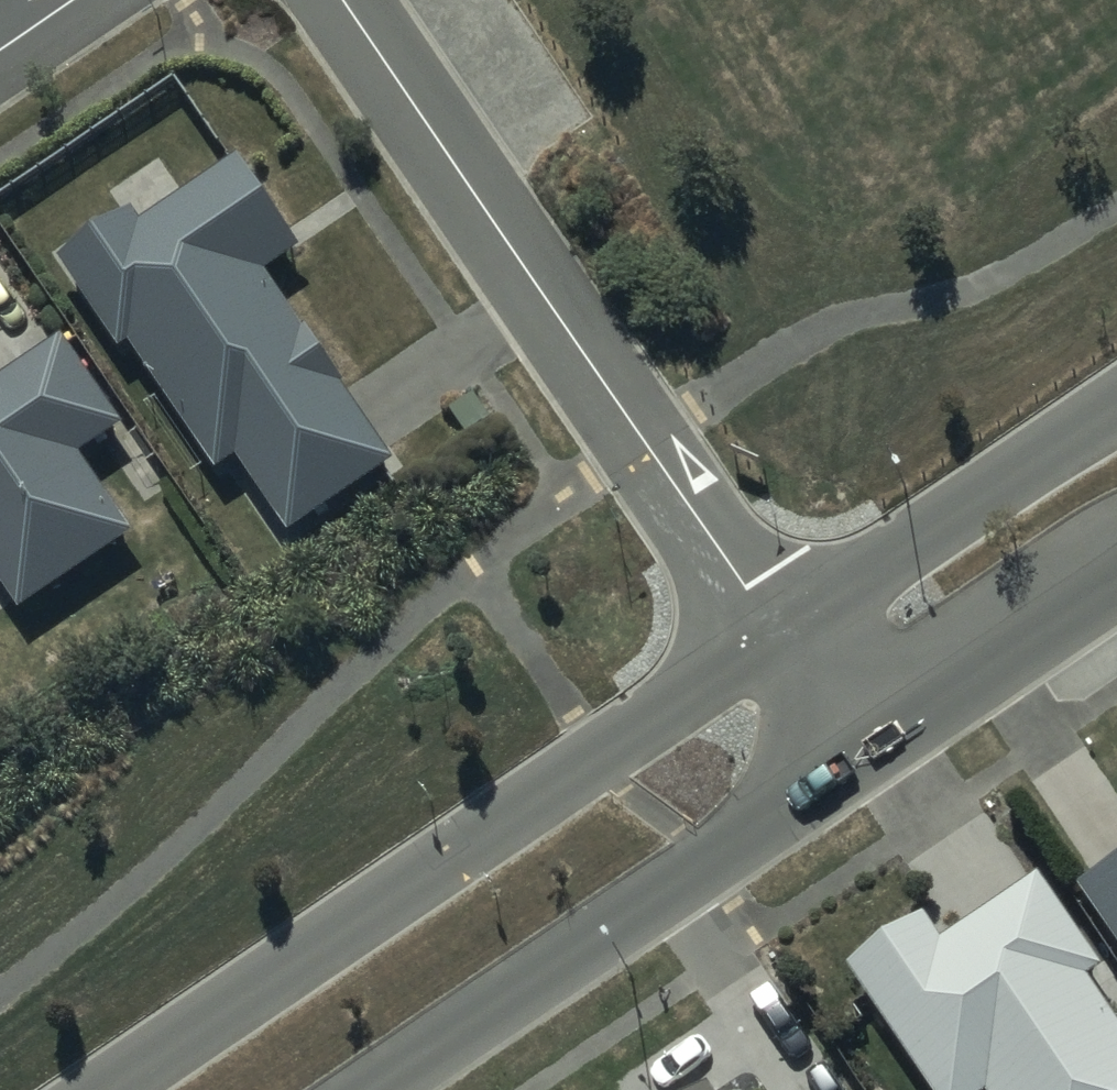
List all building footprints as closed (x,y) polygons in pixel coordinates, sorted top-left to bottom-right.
[(136,205),(61,256),(121,348),(134,340),(218,468),(239,454),(290,533),(400,461),(270,269),(303,247),(239,154),(145,217),(136,205)] [(20,614),(138,536),(81,450),(126,420),(68,332),(0,377),(0,584),(20,614)] [(1082,885),(1116,940),(1116,861),(1082,885)] [(850,967),(933,1089),(1116,1089),(1116,1018),(1092,981),(1104,973),(1038,875),(944,938),(928,914),(850,967)]
